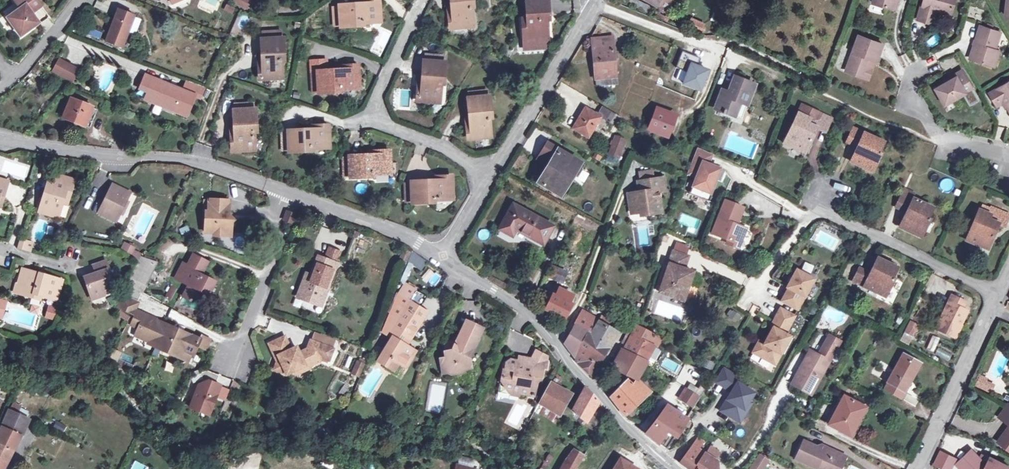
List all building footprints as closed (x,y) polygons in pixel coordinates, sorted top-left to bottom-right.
[(37,0),(14,0),(19,8),(6,17),(19,36),(38,22),(34,17),(30,12),(33,10),(40,5),(37,0)] [(248,10),(252,0),(235,0),(233,4),(248,10)] [(359,3),(339,5),(339,6),(340,25),(340,26),(362,24),(362,22),(379,20),(378,0),(364,0),(364,3),(359,3)] [(451,8),(452,13),(448,13),(450,27),(471,25),(469,8),(472,8),(471,0),(450,0),(451,8)] [(527,17),(522,17),(523,39),(524,49),(545,47),(545,37),(546,37),(545,20),(547,20),(546,0),(525,0),(527,17)] [(656,4),(657,4),(667,10),(673,0),(648,0),(656,4)] [(934,7),(951,13),(955,0),(925,0),(924,3),(922,4),(918,18),(930,21),(934,7)] [(121,47),(127,32),(133,17),(134,15),(117,9),(105,41),(121,47)] [(246,28),(247,16),(236,15),(236,28),(246,28)] [(136,18),(133,17),(127,32),(134,34),(138,23),(136,18)] [(686,29),(701,33),(705,22),(690,18),(686,29)] [(995,65),(1000,49),(996,48),(1001,31),(981,25),(970,57),(995,65)] [(884,43),(860,34),(846,69),(862,75),(870,78),(877,60),(884,43)] [(613,37),(605,38),(606,46),(612,46),(614,46),(613,37)] [(280,38),(262,39),(261,39),(261,59),(262,64),(258,64),(259,78),(281,77),(280,60),(282,60),(281,38),(280,38)] [(606,46),(605,38),(592,39),(596,78),(615,77),(612,46),(606,46)] [(698,59),(681,53),(677,67),(687,71),(682,85),(699,91),(706,71),(695,67),(698,59)] [(425,55),(424,61),(443,63),(444,56),(425,55)] [(78,69),(60,60),(54,71),(73,80),(78,69)] [(443,63),(424,61),(423,61),(422,81),(421,86),(418,86),(417,99),(438,101),(440,84),(443,84),(444,63),(443,63)] [(31,87),(43,69),(34,64),(22,82),(31,87)] [(342,70),(337,70),(317,71),(317,72),(318,91),(318,92),(340,91),(340,88),(357,87),(356,65),(342,66),(342,70)] [(944,103),(964,92),(964,91),(971,86),(962,70),(954,74),(956,77),(936,88),(944,103)] [(193,98),(194,95),(181,90),(146,75),(144,80),(193,98)] [(741,102),(745,103),(747,104),(754,84),(735,77),(729,93),(722,90),(715,108),(736,116),(741,102)] [(186,114),(193,98),(144,80),(143,79),(140,85),(149,89),(144,99),(154,103),(155,101),(163,105),(163,107),(174,111),(175,110),(186,114)] [(185,80),(181,90),(194,95),(198,86),(185,80)] [(1004,102),(1008,110),(1008,82),(989,93),(997,106),(1004,102)] [(486,97),(468,98),(467,98),(469,118),(470,123),(466,123),(467,138),(489,135),(488,118),(490,118),(488,96),(486,97)] [(63,118),(84,126),(91,106),(70,98),(63,118)] [(740,117),(745,103),(741,102),(736,116),(740,117)] [(824,131),(831,118),(820,113),(802,104),(798,113),(784,142),(804,152),(816,127),(824,131)] [(96,109),(91,106),(84,126),(89,128),(96,109)] [(581,118),(579,116),(572,128),(588,138),(600,117),(609,122),(614,113),(602,106),(597,114),(587,108),(581,118)] [(252,109),(234,110),(232,110),(233,130),(234,136),(230,136),(231,150),(253,149),(251,131),(254,131),(253,109),(252,109)] [(656,109),(649,128),(666,134),(673,116),(656,109)] [(313,129),(308,129),(287,130),(287,131),(288,150),(288,151),(311,150),(310,148),(328,147),(327,124),(312,125),(313,129)] [(872,171),(880,153),(878,152),(883,141),(853,128),(847,141),(857,146),(851,161),(872,171)] [(548,165),(538,182),(560,196),(581,162),(547,142),(541,151),(552,158),(548,165)] [(614,142),(610,154),(618,157),(622,145),(614,142)] [(697,147),(687,172),(696,176),(692,186),(710,192),(715,179),(720,181),(724,170),(711,165),(710,167),(706,166),(712,153),(697,147)] [(374,155),(369,154),(349,155),(349,156),(349,176),(349,177),(372,176),(372,173),(389,173),(388,150),(374,151),(374,155)] [(552,158),(541,151),(537,159),(548,165),(552,158)] [(583,184),(589,173),(582,169),(576,179),(583,184)] [(50,172),(48,180),(71,187),(73,180),(50,172)] [(639,174),(640,181),(652,179),(651,172),(639,174)] [(436,180),(431,180),(411,181),(411,183),(412,201),(412,202),(434,201),(434,199),(451,198),(450,176),(436,176),(436,180)] [(662,177),(652,179),(640,181),(638,181),(640,192),(628,194),(631,213),(640,212),(649,210),(650,214),(661,212),(658,193),(665,192),(662,177)] [(66,204),(71,187),(48,180),(38,212),(57,217),(61,203),(66,204)] [(115,221),(118,213),(125,199),(128,193),(112,184),(98,212),(115,221)] [(710,192),(692,186),(689,193),(707,200),(710,192)] [(904,188),(902,193),(912,198),(915,192),(904,188)] [(931,207),(912,198),(902,193),(896,207),(906,212),(899,226),(921,236),(929,218),(927,217),(931,207)] [(228,220),(225,216),(225,211),(226,197),(205,196),(205,209),(202,208),(201,231),(209,232),(212,235),(220,235),(220,230),(228,230),(228,220)] [(128,201),(125,199),(118,213),(121,215),(128,201)] [(735,224),(736,225),(743,207),(725,200),(712,234),(728,240),(735,224)] [(511,235),(515,228),(542,243),(552,226),(513,204),(500,228),(511,235)] [(998,224),(1004,227),(1008,215),(992,208),(991,210),(981,205),(979,209),(966,239),(987,249),(998,224)] [(283,217),(291,220),(294,212),(286,208),(283,217)] [(741,227),(736,225),(735,224),(728,240),(735,243),(741,227)] [(179,228),(182,237),(191,233),(188,225),(179,228)] [(17,248),(25,250),(28,242),(20,239),(17,246),(17,248)] [(328,248),(324,260),(335,264),(339,252),(328,248)] [(683,300),(693,271),(684,268),(688,255),(673,250),(659,291),(683,300)] [(412,253),(408,263),(424,270),(428,259),(412,253)] [(175,278),(189,285),(197,290),(207,294),(213,281),(200,275),(207,262),(192,255),(186,268),(181,265),(178,272),(179,272),(175,278)] [(335,264),(324,260),(317,257),(310,275),(308,281),(303,279),(297,296),(314,303),(320,288),(326,290),(336,264),(335,264)] [(891,277),(896,268),(877,258),(870,272),(859,267),(853,280),(885,296),(894,279),(891,277)] [(101,289),(112,285),(106,270),(108,269),(105,261),(92,266),(94,273),(84,277),(92,299),(103,295),(103,294),(101,289)] [(552,266),(548,277),(562,282),(566,272),(552,266)] [(22,269),(17,284),(15,292),(32,297),(33,294),(40,296),(55,300),(61,280),(22,269)] [(788,287),(781,300),(796,309),(813,279),(796,270),(787,286),(788,287)] [(436,272),(427,279),(433,286),(441,278),(436,272)] [(403,310),(408,302),(415,291),(399,281),(394,293),(379,329),(388,335),(403,310)] [(561,284),(555,296),(552,295),(545,309),(563,318),(571,304),(570,303),(576,292),(561,284)] [(113,290),(112,285),(101,289),(103,294),(113,290)] [(171,299),(177,288),(170,285),(165,296),(171,299)] [(192,302),(197,290),(189,285),(183,297),(192,302)] [(320,305),(326,290),(320,288),(314,303),(320,305)] [(954,336),(966,311),(960,308),(963,302),(951,296),(936,328),(954,336)] [(136,303),(121,297),(116,308),(131,314),(136,303)] [(403,310),(420,321),(425,312),(408,302),(403,310)] [(49,306),(47,318),(54,319),(55,307),(49,306)] [(779,308),(771,322),(776,324),(774,328),(772,327),(763,343),(756,355),(773,364),(789,336),(783,333),(793,316),(779,308)] [(403,310),(388,335),(391,337),(377,361),(393,370),(397,363),(404,367),(414,351),(402,343),(406,336),(410,338),(420,321),(403,310)] [(593,332),(588,340),(603,353),(616,331),(605,325),(602,323),(604,319),(602,317),(599,322),(581,311),(575,321),(576,322),(593,332)] [(728,320),(739,320),(739,311),(728,311),(728,320)] [(143,315),(136,312),(129,327),(136,331),(138,337),(148,341),(149,338),(157,342),(155,345),(154,347),(179,358),(183,350),(193,355),(196,346),(199,340),(191,336),(187,338),(181,335),(182,332),(164,324),(163,327),(155,324),(156,321),(143,315)] [(913,324),(906,321),(902,330),(909,333),(913,324)] [(481,329),(465,322),(461,330),(456,342),(452,350),(445,351),(446,357),(441,358),(443,372),(448,371),(449,372),(451,373),(453,373),(454,374),(461,372),(462,372),(464,371),(465,370),(466,368),(471,368),(469,357),(474,345),(476,346),(480,338),(478,337),(481,329)] [(593,332),(576,322),(565,342),(576,358),(577,359),(581,342),(584,337),(588,340),(593,332)] [(631,334),(623,350),(640,358),(646,362),(655,345),(649,342),(653,334),(636,325),(634,330),(631,334)] [(810,394),(840,340),(828,334),(817,354),(810,350),(791,383),(810,394)] [(299,368),(303,366),(307,364),(313,366),(316,359),(319,360),(323,359),(324,356),(331,359),(335,349),(312,340),(309,349),(300,353),(300,351),(296,353),(294,349),(292,350),(286,336),(270,344),(275,354),(279,356),(280,357),(275,369),(287,373),(291,372),(297,374),(299,368)] [(200,337),(199,340),(196,346),(205,350),(209,341),(200,337)] [(590,374),(603,353),(588,340),(584,337),(581,342),(577,359),(576,358),(575,360),(590,374)] [(444,343),(445,351),(452,350),(456,342),(448,338),(444,343)] [(751,352),(756,355),(763,343),(758,340),(751,352)] [(183,350),(179,358),(190,362),(193,355),(183,350)] [(220,350),(218,356),(229,359),(230,353),(220,350)] [(646,362),(640,358),(623,350),(614,367),(636,379),(637,379),(646,362)] [(519,390),(518,393),(528,395),(528,392),(534,393),(536,379),(540,380),(542,368),(545,369),(547,357),(537,352),(532,359),(518,356),(518,361),(517,363),(512,363),(510,360),(505,362),(504,369),(503,369),(500,381),(506,388),(519,390)] [(919,363),(903,354),(887,382),(888,382),(884,389),(900,398),(904,391),(919,363)] [(357,359),(351,373),(359,376),(364,362),(357,359)] [(240,380),(247,382),(252,367),(245,365),(240,380)] [(725,368),(717,381),(733,391),(721,410),(740,422),(747,410),(744,409),(749,401),(755,393),(741,384),(743,380),(725,368)] [(220,375),(207,370),(199,373),(203,383),(198,385),(191,408),(201,412),(203,405),(213,409),(221,385),(217,384),(220,375)] [(993,386),(987,383),(986,380),(988,377),(981,374),(976,384),(991,391),(993,386)] [(649,392),(637,379),(636,379),(632,385),(644,397),(649,392)] [(629,411),(644,397),(632,385),(627,381),(623,384),(611,397),(624,416),(627,418),(632,414),(629,411)] [(539,402),(559,414),(571,394),(550,383),(539,402)] [(586,422),(598,402),(585,387),(584,388),(572,411),(586,422)] [(681,398),(694,406),(701,395),(688,387),(681,398)] [(855,408),(858,403),(844,396),(828,424),(850,436),(863,412),(855,408)] [(1008,402),(999,415),(1002,418),(1006,421),(1008,419),(1008,420),(1008,401),(1008,402)] [(12,402),(9,409),(15,412),(18,405),(12,402)] [(865,408),(858,403),(855,408),(863,412),(865,408)] [(520,430),(528,411),(514,404),(506,423),(520,430)] [(213,409),(203,405),(201,412),(210,415),(213,409)] [(686,418),(668,406),(647,434),(667,450),(686,418)] [(21,434),(28,419),(15,412),(9,409),(2,426),(21,434)] [(750,417),(743,427),(752,433),(760,422),(750,417)] [(2,426),(0,430),(0,459),(6,462),(21,434),(2,426)] [(1002,435),(1002,434),(997,440),(1008,448),(1008,447),(1008,426),(1002,435)] [(748,441),(752,433),(743,427),(738,434),(748,441)] [(704,454),(711,459),(716,452),(699,440),(697,443),(699,445),(692,455),(700,460),(704,454)] [(839,467),(840,468),(845,456),(820,445),(815,446),(803,440),(795,458),(810,465),(810,464),(815,466),(815,467),(820,468),(834,468),(836,466),(839,467)] [(711,459),(704,454),(700,460),(692,455),(699,445),(697,443),(694,442),(687,452),(686,452),(679,462),(686,467),(689,468),(716,468),(715,462),(711,459)] [(979,468),(984,465),(982,463),(990,455),(979,443),(958,463),(963,468),(974,468),(977,467),(979,468)] [(932,465),(941,468),(952,468),(958,457),(940,449),(932,465)] [(582,456),(573,450),(564,462),(560,468),(575,468),(582,456)] [(750,468),(761,468),(766,460),(759,455),(750,468)] [(219,468),(226,468),(229,461),(222,459),(219,468)] [(550,460),(546,459),(542,467),(545,468),(550,460)] [(145,465),(135,460),(131,468),(143,468),(145,465)] [(622,460),(617,468),(637,468),(622,460)]
